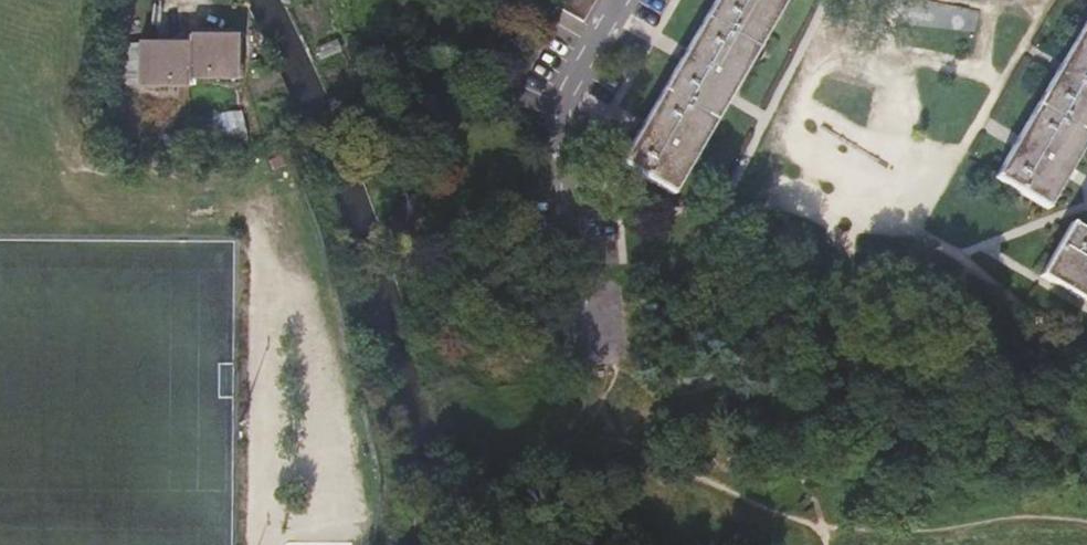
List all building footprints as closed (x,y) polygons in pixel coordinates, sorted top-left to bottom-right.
[(556,9),(582,25),(597,0),(561,0),(556,9)] [(684,56),(643,127),(618,170),(669,200),(762,43),(787,0),(716,0),(684,56)] [(1044,214),(1069,172),(1086,141),(1086,19),(1058,70),(1016,142),(992,184),(1044,214)] [(137,40),(138,84),(240,82),(240,32),(189,32),(190,39),(137,40)] [(1069,229),(1038,281),(1086,310),(1086,239),(1069,229)]
